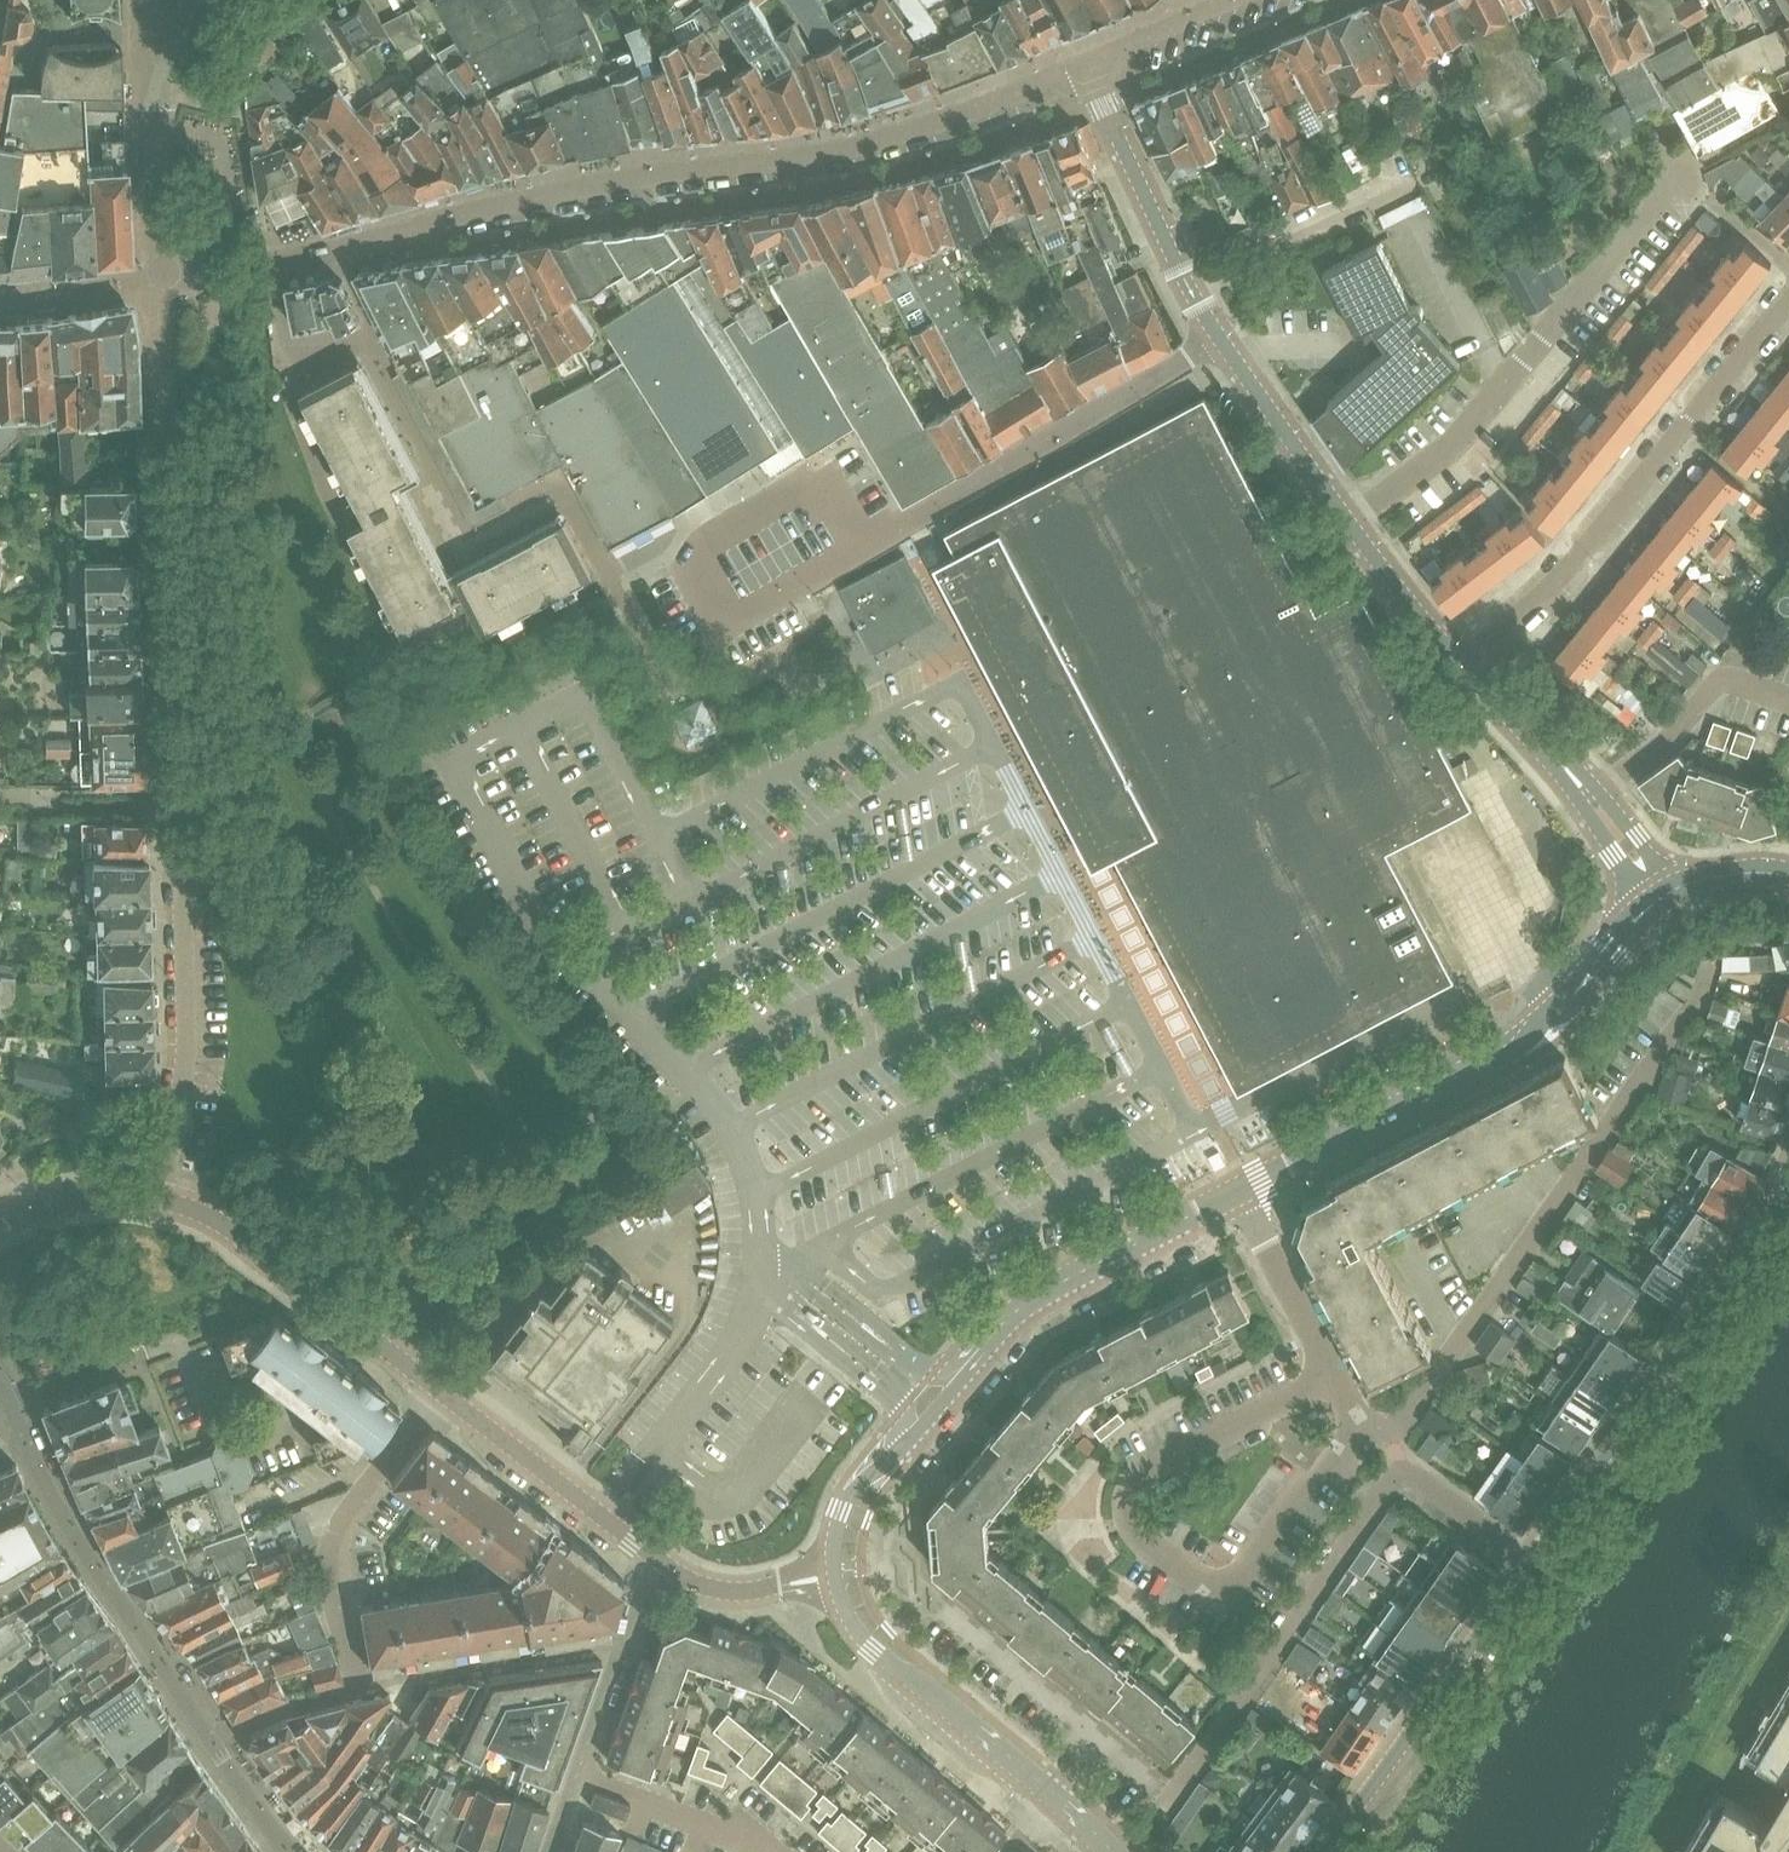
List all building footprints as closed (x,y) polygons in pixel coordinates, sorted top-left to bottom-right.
[(35,15),(34,10),(31,6),(28,3),(23,1),(21,0),(9,0),(5,31),(15,32),(19,33),(19,32),(22,32),(26,31),(30,29),(33,24),(34,20),(35,15)] [(327,7),(357,54),(392,31),(382,15),(372,0),(345,0),(327,7)] [(443,0),(421,0),(422,4),(424,3),(437,22),(451,14),(443,0)] [(451,14),(463,38),(470,48),(516,130),(556,112),(574,155),(637,141),(618,77),(614,66),(585,0),(443,0),(451,14)] [(710,0),(700,7),(713,24),(723,17),(710,0)] [(727,11),(758,61),(761,66),(797,127),(824,121),(779,33),(757,0),(744,0),(727,11)] [(879,106),(835,17),(824,0),(793,0),(804,16),(821,46),(818,49),(828,71),(845,116),(853,115),(879,106)] [(862,3),(919,92),(950,81),(927,46),(922,49),(904,21),(908,18),(896,0),(866,0),(862,3)] [(915,15),(917,13),(920,17),(912,23),(928,46),(927,46),(950,81),(1005,60),(968,2),(959,6),(956,0),(905,0),(915,15)] [(1005,60),(1035,47),(1005,3),(1007,2),(1006,0),(996,0),(985,5),(982,0),(970,0),(970,1),(968,2),(1005,60)] [(1007,2),(1005,3),(1035,47),(1056,39),(1029,0),(1006,0),(1007,2)] [(1056,39),(1075,31),(1055,0),(1029,0),(1056,39)] [(1075,31),(1105,19),(1093,0),(1055,0),(1075,31)] [(1105,19),(1138,4),(1136,0),(1093,0),(1105,19)] [(1368,4),(1379,26),(1408,82),(1434,71),(1421,47),(1418,49),(1391,0),(1379,0),(1368,4)] [(1418,49),(1421,47),(1434,71),(1457,61),(1424,0),(1391,0),(1418,49)] [(1457,61),(1462,70),(1486,58),(1473,34),(1466,36),(1447,0),(1424,0),(1457,61)] [(1466,36),(1473,34),(1486,58),(1462,70),(1484,111),(1500,140),(1520,131),(1521,133),(1542,121),(1534,108),(1557,96),(1543,69),(1514,13),(1508,0),(1447,0),(1466,36)] [(1514,13),(1527,6),(1524,0),(1508,0),(1514,13)] [(1549,12),(1570,0),(1543,0),(1549,12)] [(1670,99),(1642,52),(1656,45),(1640,10),(1634,13),(1629,0),(1584,0),(1595,20),(1639,116),(1670,99)] [(1634,13),(1640,10),(1656,45),(1642,52),(1670,99),(1675,107),(1719,82),(1706,58),(1688,25),(1677,6),(1674,0),(1629,0),(1634,13)] [(1677,6),(1688,25),(1712,11),(1705,0),(1687,0),(1677,6)] [(1724,4),(1730,16),(1746,7),(1742,0),(1731,0),(1724,4)] [(1786,22),(1788,20),(1788,0),(1776,0),(1786,22)] [(879,106),(919,92),(862,3),(835,17),(879,106)] [(1368,4),(1307,29),(1344,96),(1403,74),(1408,82),(1379,26),(1368,4)] [(399,14),(415,44),(424,39),(407,9),(399,14)] [(332,66),(346,57),(318,13),(301,19),(332,66)] [(699,79),(707,74),(715,69),(725,63),(724,62),(726,60),(705,28),(702,30),(696,18),(675,27),(681,40),(684,39),(699,79)] [(824,121),(845,116),(828,71),(818,49),(815,51),(798,19),(779,33),(824,121)] [(1786,22),(1770,29),(1706,58),(1719,82),(1760,66),(1770,88),(1782,83),(1775,69),(1788,62),(1788,20),(1786,22)] [(645,21),(631,27),(638,42),(646,67),(671,138),(699,136),(671,63),(658,68),(654,54),(657,51),(645,21)] [(1307,29),(1284,39),(1328,120),(1344,112),(1340,104),(1347,100),(1344,96),(1307,29)] [(470,48),(463,38),(442,48),(453,66),(470,90),(478,87),(484,96),(473,103),(471,104),(511,169),(534,163),(516,130),(470,48)] [(681,40),(665,49),(672,63),(671,63),(699,136),(722,135),(703,88),(701,83),(699,79),(684,39),(681,40)] [(1284,39),(1263,49),(1289,94),(1293,92),(1295,107),(1309,131),(1328,120),(1284,39)] [(51,44),(50,88),(87,89),(126,90),(124,45),(116,49),(115,41),(51,44)] [(8,79),(10,78),(14,47),(13,47),(0,44),(0,77),(8,79)] [(1271,74),(1258,51),(1244,58),(1270,104),(1284,96),(1271,74)] [(1555,62),(1569,89),(1570,91),(1583,85),(1568,52),(1554,58),(1555,62)] [(1270,104),(1244,58),(1226,66),(1253,126),(1273,117),(1276,116),(1270,104)] [(467,101),(437,60),(418,73),(422,78),(424,77),(464,137),(486,175),(511,169),(471,104),(469,99),(467,101)] [(761,66),(758,61),(741,69),(735,72),(739,81),(739,82),(767,131),(797,127),(761,66)] [(1579,67),(1599,108),(1612,102),(1592,61),(1579,67)] [(1557,96),(1569,89),(1555,62),(1543,69),(1557,96)] [(1775,69),(1782,83),(1784,86),(1788,84),(1788,62),(1775,69)] [(725,63),(715,69),(718,73),(727,68),(725,63)] [(1205,75),(1238,139),(1246,155),(1244,156),(1247,160),(1257,184),(1275,176),(1273,170),(1262,147),(1253,126),(1226,66),(1209,74),(1205,75)] [(1782,108),(1770,88),(1760,66),(1719,82),(1675,107),(1688,131),(1701,154),(1782,108)] [(646,67),(638,70),(618,77),(637,141),(671,138),(646,67)] [(715,69),(707,74),(708,79),(718,73),(715,69)] [(252,75),(247,83),(248,97),(249,107),(247,109),(253,142),(266,138),(270,147),(291,140),(304,170),(300,185),(323,220),(329,228),(359,218),(323,163),(327,158),(312,133),(298,120),(264,82),(265,80),(259,71),(254,70),(252,75)] [(707,74),(699,79),(701,83),(708,79),(707,74)] [(1188,82),(1219,147),(1238,139),(1205,75),(1188,82)] [(408,88),(427,116),(447,145),(466,182),(486,175),(464,137),(424,77),(422,78),(408,88)] [(382,93),(410,136),(444,189),(466,182),(447,145),(427,116),(408,88),(405,90),(398,81),(382,93)] [(724,89),(723,89),(719,81),(703,88),(722,135),(747,133),(731,102),(724,89)] [(767,131),(739,82),(724,89),(731,102),(747,133),(762,132),(767,131)] [(1171,89),(1213,177),(1220,193),(1236,187),(1219,147),(1188,82),(1171,89)] [(424,196),(391,148),(379,131),(363,107),(361,108),(343,85),(317,106),(350,150),(384,209),(424,196)] [(8,273),(53,267),(41,88),(16,87),(8,139),(8,183),(8,216),(8,273)] [(87,89),(50,88),(41,88),(53,267),(98,263),(94,198),(92,169),(88,106),(87,89)] [(126,90),(87,89),(88,106),(127,107),(126,90)] [(1211,177),(1213,177),(1171,89),(1138,102),(1176,188),(1194,180),(1196,184),(1211,177)] [(1305,133),(1284,97),(1284,96),(1270,104),(1276,116),(1282,128),(1289,148),(1290,149),(1307,140),(1303,134),(1305,133)] [(389,123),(373,100),(363,107),(379,131),(389,123)] [(1639,126),(1626,101),(1596,116),(1609,141),(1639,126)] [(317,106),(298,120),(312,133),(327,158),(323,163),(359,218),(384,209),(350,150),(317,106)] [(534,163),(574,155),(556,112),(516,130),(534,163)] [(1079,123),(1053,132),(1098,240),(1103,252),(1126,241),(1108,196),(1103,184),(1079,124),(1079,123)] [(1078,248),(1098,240),(1053,132),(1035,139),(1059,196),(1056,198),(1077,246),(1078,248)] [(410,136),(391,148),(424,196),(444,189),(410,136)] [(102,169),(130,166),(128,137),(105,139),(106,153),(101,153),(102,169)] [(266,138),(253,142),(257,159),(255,161),(256,168),(259,169),(264,200),(267,199),(299,186),(300,185),(304,170),(291,140),(270,147),(266,138)] [(8,183),(8,139),(0,139),(0,181),(8,183)] [(1035,139),(1008,150),(1017,172),(1029,205),(1036,222),(1038,228),(1051,257),(1077,246),(1056,198),(1059,196),(1035,139)] [(1262,147),(1273,170),(1275,176),(1290,209),(1313,199),(1307,186),(1296,162),(1292,154),(1286,157),(1277,139),(1262,147)] [(1319,161),(1307,140),(1290,149),(1292,154),(1307,186),(1313,199),(1339,194),(1323,160),(1319,161)] [(1431,140),(1419,145),(1424,158),(1436,154),(1431,140)] [(1761,164),(1769,156),(1759,145),(1750,153),(1761,164)] [(1008,150),(992,156),(1013,212),(1021,235),(1038,228),(1036,222),(1029,205),(1017,172),(1008,150)] [(1757,190),(1774,207),(1763,217),(1788,243),(1788,242),(1788,200),(1785,196),(1768,179),(1754,164),(1742,153),(1724,172),(1736,183),(1750,196),(1757,190)] [(984,159),(974,163),(978,173),(985,194),(994,215),(996,218),(1003,216),(1013,238),(1021,235),(1013,212),(992,156),(984,159)] [(1788,175),(1788,157),(1780,166),(1788,175)] [(974,163),(939,171),(943,182),(947,193),(953,207),(961,228),(964,235),(970,232),(977,250),(986,258),(996,254),(997,242),(990,225),(994,223),(992,220),(996,218),(994,215),(985,194),(978,173),(974,163)] [(134,185),(134,177),(131,173),(130,166),(102,169),(92,169),(94,198),(131,195),(131,188),(134,185)] [(939,171),(917,176),(925,198),(942,250),(954,272),(973,260),(960,237),(964,235),(947,193),(939,171)] [(881,184),(879,184),(888,207),(905,264),(907,268),(928,305),(936,320),(947,339),(981,321),(953,272),(954,272),(942,250),(925,198),(917,176),(881,184)] [(8,216),(8,183),(0,181),(0,216),(8,216)] [(853,217),(887,279),(895,294),(916,331),(936,320),(928,305),(907,268),(905,264),(888,207),(879,184),(843,194),(841,195),(853,217)] [(1241,227),(1256,222),(1244,187),(1229,192),(1241,227)] [(131,198),(131,195),(94,198),(98,263),(133,259),(131,198)] [(807,204),(831,250),(836,260),(853,292),(874,281),(884,300),(895,294),(887,279),(853,217),(841,195),(826,199),(807,204)] [(743,212),(776,279),(831,250),(807,204),(805,204),(804,203),(743,212)] [(723,215),(720,215),(746,269),(755,265),(763,283),(766,283),(772,279),(776,288),(783,300),(786,298),(776,279),(743,212),(724,216),(723,215)] [(720,215),(692,219),(711,257),(724,281),(742,314),(756,338),(778,324),(771,313),(750,276),(746,269),(720,215)] [(8,273),(8,216),(0,216),(0,274),(8,273)] [(665,224),(692,269),(711,257),(692,219),(665,224)] [(1196,230),(1203,245),(1229,234),(1222,219),(1196,230)] [(1708,234),(1720,244),(1730,232),(1718,222),(1709,234),(1708,234)] [(653,290),(672,279),(676,277),(677,279),(692,269),(665,224),(656,225),(616,231),(615,230),(653,290)] [(1695,224),(1684,237),(1695,246),(1706,232),(1695,224)] [(615,230),(589,234),(602,258),(614,276),(612,277),(629,304),(631,303),(653,290),(615,230)] [(612,277),(614,276),(602,258),(589,234),(554,240),(567,263),(586,294),(612,277)] [(1684,237),(1672,253),(1682,261),(1695,246),(1684,237)] [(559,306),(573,331),(580,342),(598,331),(578,299),(586,294),(567,263),(554,240),(523,245),(525,249),(534,268),(554,307),(559,306)] [(1091,274),(1064,289),(1082,328),(1085,327),(1108,315),(1109,315),(1119,336),(1120,337),(1133,370),(1135,369),(1139,367),(1150,361),(1152,361),(1152,360),(1173,347),(1164,327),(1155,306),(1154,305),(1152,302),(1137,270),(1117,281),(1103,252),(1098,240),(1078,248),(1091,274)] [(1425,315),(1426,312),(1426,308),(1425,306),(1422,303),(1419,302),(1416,302),(1413,303),(1380,240),(1326,268),(1359,332),(1367,328),(1369,334),(1376,343),(1378,347),(1383,352),(1331,399),(1332,401),(1316,415),(1315,413),(1313,414),(1349,465),(1351,464),(1349,462),(1370,442),(1372,444),(1463,361),(1423,317),(1425,315)] [(1733,248),(1731,250),(1760,275),(1772,260),(1748,240),(1738,252),(1733,248)] [(1552,243),(1532,254),(1541,270),(1551,288),(1571,277),(1561,260),(1552,243)] [(483,251),(511,297),(537,342),(540,340),(552,360),(580,342),(573,331),(559,306),(554,307),(534,268),(525,249),(523,245),(483,251)] [(831,250),(776,279),(786,298),(794,315),(858,424),(906,505),(962,472),(930,420),(929,418),(926,420),(877,340),(878,339),(853,292),(836,260),(831,250)] [(1731,250),(1719,265),(1748,290),(1760,275),(1731,250)] [(483,251),(434,259),(466,321),(511,297),(483,251)] [(1672,253),(1660,267),(1670,276),(1682,261),(1672,253)] [(1515,283),(1530,310),(1555,297),(1551,288),(1541,270),(1532,254),(1506,267),(1515,283)] [(407,263),(435,317),(443,333),(466,321),(434,259),(407,263)] [(407,263),(406,264),(360,275),(392,339),(435,317),(407,263)] [(1721,274),(1712,285),(1736,304),(1748,290),(1719,265),(1716,269),(1721,274)] [(1670,276),(1660,267),(1648,282),(1658,291),(1670,276)] [(692,269),(677,279),(782,447),(798,437),(727,323),(692,269)] [(318,280),(331,308),(353,298),(345,280),(346,279),(338,275),(338,276),(337,276),(318,280)] [(653,290),(631,303),(629,304),(630,306),(605,322),(627,358),(628,360),(711,491),(782,447),(677,279),(676,277),(672,279),(653,290)] [(317,324),(323,337),(340,329),(331,308),(318,280),(291,285),(299,327),(317,324)] [(1696,293),(1694,295),(1724,319),(1736,304),(1712,285),(1702,297),(1696,293)] [(1694,295),(1682,310),(1713,334),(1724,319),(1694,295)] [(331,308),(340,329),(364,318),(354,298),(353,298),(331,308)] [(104,310),(106,336),(107,342),(109,370),(138,366),(136,332),(137,332),(132,305),(104,310)] [(107,342),(106,336),(104,310),(104,309),(75,314),(77,388),(110,384),(109,370),(107,342)] [(1686,317),(1676,329),(1701,349),(1713,334),(1682,310),(1680,313),(1686,317)] [(1624,312),(1613,326),(1623,335),(1634,321),(1624,312)] [(59,423),(58,425),(79,423),(77,388),(75,314),(75,313),(47,318),(56,411),(57,411),(57,416),(57,423),(59,423)] [(742,314),(727,323),(798,437),(809,454),(858,424),(794,315),(778,324),(756,338),(742,314)] [(435,317),(392,339),(408,370),(451,348),(443,333),(435,317)] [(47,318),(19,321),(22,411),(53,410),(53,411),(56,411),(47,318)] [(977,391),(975,392),(947,339),(936,320),(916,331),(958,404),(988,456),(1006,445),(977,391)] [(19,433),(17,412),(22,411),(19,321),(0,321),(0,449),(19,433)] [(977,391),(1006,445),(1058,413),(1032,365),(1021,343),(999,354),(989,336),(981,321),(947,339),(975,392),(977,391)] [(1021,343),(1010,324),(989,336),(999,354),(1021,343)] [(1613,326),(1601,341),(1611,349),(1623,335),(1613,326)] [(1661,337),(1659,339),(1689,364),(1701,349),(1676,329),(1666,342),(1661,337)] [(1058,413),(1090,394),(1072,361),(1057,336),(1054,336),(1053,333),(1044,339),(1052,352),(1032,365),(1058,413)] [(1084,351),(1072,361),(1081,377),(1090,394),(1093,393),(1117,379),(1132,371),(1133,370),(1120,337),(1119,336),(1118,337),(1114,339),(1113,337),(1102,342),(1084,351)] [(1659,339),(1647,354),(1677,378),(1689,364),(1659,339)] [(1601,341),(1589,356),(1599,364),(1611,349),(1601,341)] [(408,370),(403,373),(476,515),(503,501),(501,496),(520,485),(556,466),(546,444),(529,413),(540,407),(512,357),(492,367),(482,351),(459,365),(451,348),(408,370)] [(1650,362),(1640,373),(1665,393),(1677,378),(1647,354),(1644,357),(1650,362)] [(1599,364),(1589,356),(1577,371),(1587,379),(1599,364)] [(598,374),(621,413),(679,511),(711,491),(628,360),(627,358),(598,374)] [(110,384),(77,388),(79,423),(85,423),(133,418),(140,418),(138,366),(109,370),(110,384)] [(304,394),(311,409),(370,520),(352,529),(410,639),(473,605),(487,631),(509,619),(596,571),(567,519),(538,534),(539,535),(487,562),(487,561),(480,564),(448,581),(422,531),(423,530),(399,485),(416,475),(358,366),(304,394)] [(1779,383),(1788,391),(1788,370),(1779,383)] [(1625,382),(1623,384),(1653,408),(1665,393),(1640,373),(1630,386),(1625,382)] [(679,511),(621,413),(598,374),(540,407),(529,413),(546,444),(556,466),(566,461),(610,548),(648,527),(679,511)] [(1760,405),(1785,425),(1788,420),(1788,391),(1779,383),(1760,405)] [(1623,384),(1611,399),(1641,423),(1653,408),(1623,384)] [(1242,1089),(1456,976),(1388,847),(1395,843),(1384,822),(1463,780),(1383,629),(1361,587),(1319,609),(1207,396),(949,531),(962,555),(940,566),(934,569),(962,624),(1057,807),(1092,875),(1100,872),(1122,860),(1242,1089)] [(1614,405),(1604,418),(1629,438),(1641,423),(1611,399),(1609,401),(1614,405)] [(1553,401),(1542,415),(1552,423),(1563,409),(1553,401)] [(930,420),(962,472),(988,456),(958,404),(930,420)] [(1760,405),(1743,427),(1772,451),(1780,441),(1775,437),(1785,425),(1760,405)] [(1542,415),(1530,429),(1540,438),(1552,423),(1542,415)] [(1588,426),(1587,428),(1617,453),(1629,438),(1604,418),(1595,430),(1588,426)] [(85,423),(79,423),(58,425),(62,485),(89,483),(85,423)] [(1772,451),(1743,427),(1724,451),(1749,470),(1759,457),(1765,461),(1772,451)] [(1587,428),(1575,443),(1605,467),(1617,453),(1587,428)] [(1530,429),(1518,444),(1528,453),(1540,438),(1530,429)] [(1579,450),(1569,462),(1593,482),(1605,467),(1575,443),(1573,445),(1579,450)] [(1528,453),(1518,444),(1506,459),(1516,467),(1528,453)] [(1716,461),(1697,484),(1721,504),(1731,491),(1736,496),(1745,485),(1716,461)] [(1788,476),(1788,466),(1782,461),(1775,471),(1786,480),(1788,476)] [(1554,469),(1551,472),(1581,497),(1593,482),(1569,462),(1559,474),(1554,469)] [(1551,472),(1539,487),(1569,512),(1581,497),(1551,472)] [(89,483),(62,485),(62,503),(72,503),(72,524),(86,523),(86,530),(90,533),(107,532),(110,530),(110,525),(129,524),(135,517),(136,483),(89,483)] [(1481,484),(1465,496),(1473,506),(1489,495),(1481,484)] [(1697,484),(1679,506),(1709,530),(1716,520),(1711,516),(1721,504),(1697,484)] [(1569,512),(1539,487),(1538,489),(1543,493),(1533,507),(1557,527),(1569,512)] [(1465,496),(1450,508),(1458,518),(1473,506),(1465,496)] [(1755,496),(1746,507),(1756,515),(1765,505),(1755,496)] [(1679,506),(1662,528),(1686,548),(1695,536),(1701,539),(1709,530),(1679,506)] [(1450,508),(1435,520),(1443,530),(1458,518),(1450,508)] [(1510,517),(1508,519),(1531,549),(1546,537),(1526,513),(1514,523),(1510,517)] [(1508,519),(1492,531),(1516,561),(1531,549),(1508,519)] [(1443,530),(1435,520),(1421,530),(1429,540),(1443,530)] [(1662,528),(1643,551),(1673,574),(1681,564),(1676,560),(1686,548),(1662,528)] [(1726,530),(1718,540),(1730,549),(1738,539),(1726,530)] [(1494,538),(1481,548),(1501,573),(1516,561),(1492,531),(1490,532),(1494,538)] [(1730,549),(1718,540),(1710,550),(1721,559),(1730,549)] [(1465,551),(1462,554),(1485,584),(1501,573),(1481,548),(1469,557),(1465,551)] [(1643,551),(1626,573),(1650,592),(1659,580),(1665,584),(1673,574),(1643,551)] [(870,644),(935,611),(905,554),(840,587),(870,644)] [(1462,554),(1446,565),(1470,596),(1485,584),(1462,554)] [(78,597),(78,599),(139,597),(139,584),(137,584),(137,567),(138,565),(131,559),(130,559),(86,560),(87,560),(76,560),(77,597),(78,597)] [(1449,573),(1436,583),(1455,608),(1470,596),(1446,565),(1445,566),(1449,573)] [(1626,573),(1608,595),(1637,618),(1645,609),(1640,604),(1650,592),(1626,573)] [(1691,574),(1682,584),(1694,594),(1702,584),(1691,574)] [(1685,604),(1694,594),(1682,584),(1674,594),(1685,604)] [(1685,607),(1719,637),(1730,624),(1696,595),(1694,594),(1685,607)] [(1608,595),(1590,617),(1614,636),(1624,624),(1630,628),(1637,618),(1608,595)] [(139,597),(78,599),(79,623),(79,624),(79,625),(140,623),(139,597)] [(1667,612),(1659,621),(1667,627),(1673,633),(1681,623),(1667,612)] [(1590,617),(1572,639),(1601,663),(1600,664),(1610,672),(1623,682),(1624,681),(1632,671),(1604,649),(1614,636),(1590,617)] [(1667,627),(1659,621),(1655,618),(1646,629),(1658,638),(1667,627)] [(140,623),(79,625),(80,651),(117,650),(142,650),(140,623)] [(1646,629),(1639,638),(1650,647),(1647,651),(1689,685),(1700,672),(1685,660),(1658,638),(1646,629)] [(1601,663),(1572,639),(1554,662),(1577,681),(1588,668),(1593,673),(1600,664),(1601,663)] [(117,650),(80,651),(81,677),(87,677),(87,679),(143,676),(142,650),(117,650)] [(1692,651),(1685,660),(1700,672),(1707,663),(1692,651)] [(1623,682),(1610,672),(1602,682),(1614,692),(1623,682)] [(73,716),(80,716),(120,715),(142,714),(144,714),(143,676),(87,679),(88,690),(72,691),(73,716)] [(1623,682),(1614,692),(1636,709),(1645,698),(1624,681),(1623,682)] [(722,728),(708,700),(705,696),(673,713),(690,745),(722,728)] [(120,715),(80,716),(81,747),(143,745),(142,714),(120,715)] [(1725,749),(1732,726),(1714,721),(1707,744),(1725,749)] [(1730,750),(1748,756),(1756,735),(1738,728),(1730,750)] [(46,738),(47,747),(70,747),(70,737),(46,738)] [(143,745),(81,747),(81,761),(79,761),(77,762),(75,764),(74,767),(74,771),(74,774),(76,777),(78,778),(81,779),(82,780),(73,780),(73,782),(144,779),(143,745)] [(70,755),(70,747),(47,747),(47,755),(70,755)] [(1753,834),(1777,827),(1766,781),(1749,785),(1738,782),(1739,779),(1701,767),(1700,770),(1689,766),(1680,753),(1640,781),(1655,803),(1753,834)] [(600,771),(609,790),(623,783),(613,764),(600,771)] [(32,821),(18,821),(18,847),(32,847),(32,821)] [(84,858),(85,858),(147,858),(147,856),(146,823),(83,821),(84,858)] [(57,841),(39,841),(40,856),(58,856),(57,841)] [(7,877),(22,877),(22,856),(8,855),(7,877)] [(147,858),(85,858),(86,875),(81,875),(78,875),(77,876),(74,879),(73,883),(73,887),(75,890),(78,892),(81,894),(90,894),(90,895),(96,896),(151,894),(150,856),(147,856),(147,858)] [(96,896),(90,895),(91,928),(97,928),(97,935),(151,934),(151,935),(152,934),(151,894),(96,896)] [(151,934),(97,935),(98,952),(88,952),(88,970),(97,971),(152,969),(151,935),(151,934)] [(1776,967),(1776,952),(1751,953),(1752,968),(1776,967)] [(27,968),(26,988),(57,990),(58,970),(27,968)] [(99,991),(100,1012),(154,1010),(153,980),(103,977),(87,976),(87,990),(99,991)] [(1677,976),(1670,986),(1687,997),(1694,986),(1677,976)] [(8,1005),(13,1006),(14,977),(0,977),(0,1005),(8,1005)] [(1715,997),(1707,1018),(1723,1024),(1731,1003),(1715,997)] [(1772,1038),(1788,1044),(1788,1011),(1782,1009),(1772,1038)] [(87,1014),(86,1041),(86,1043),(154,1039),(154,1010),(100,1012),(100,1013),(87,1014)] [(1772,1038),(1759,1034),(1750,1062),(1763,1066),(1788,1075),(1788,1044),(1772,1038)] [(154,1039),(86,1043),(86,1060),(87,1076),(105,1075),(105,1074),(145,1073),(155,1067),(154,1039)] [(1674,1061),(1671,1067),(1694,1075),(1695,1075),(1701,1060),(1681,1053),(1677,1052),(1674,1061)] [(1299,1226),(1305,1238),(1318,1263),(1309,1267),(1319,1286),(1318,1286),(1317,1289),(1327,1308),(1330,1309),(1331,1309),(1348,1343),(1347,1343),(1346,1346),(1357,1365),(1359,1366),(1360,1365),(1370,1383),(1432,1351),(1417,1321),(1372,1237),(1600,1118),(1567,1055),(1337,1176),(1341,1184),(1304,1203),(1307,1208),(1304,1223),(1299,1226)] [(76,1071),(18,1059),(13,1084),(71,1095),(76,1071)] [(1685,1103),(1693,1075),(1672,1068),(1665,1066),(1656,1094),(1685,1103)] [(1754,1094),(1788,1106),(1788,1075),(1763,1066),(1754,1094)] [(1754,1094),(1744,1123),(1781,1134),(1788,1111),(1788,1106),(1754,1094)] [(1654,1143),(1629,1125),(1614,1146),(1640,1164),(1654,1143)] [(1698,1170),(1705,1174),(1706,1173),(1748,1199),(1763,1172),(1731,1154),(1713,1144),(1698,1170)] [(1765,1168),(1775,1149),(1744,1144),(1739,1153),(1765,1168)] [(1615,1148),(1612,1147),(1596,1171),(1614,1183),(1620,1187),(1636,1162),(1615,1148)] [(656,1190),(671,1213),(711,1187),(696,1164),(656,1190)] [(1706,1173),(1705,1174),(1690,1199),(1691,1199),(1732,1226),(1748,1199),(1706,1173)] [(1558,1218),(1560,1220),(1583,1236),(1599,1213),(1594,1210),(1587,1205),(1576,1197),(1573,1196),(1558,1218)] [(1715,1250),(1732,1226),(1691,1199),(1675,1223),(1715,1250)] [(1715,1250),(1675,1223),(1666,1217),(1649,1241),(1698,1275),(1715,1250)] [(1536,1257),(1526,1272),(1549,1286),(1591,1316),(1593,1313),(1614,1327),(1642,1288),(1620,1273),(1620,1274),(1585,1250),(1574,1267),(1566,1278),(1536,1257)] [(639,1368),(675,1321),(629,1285),(635,1277),(621,1267),(615,1275),(587,1254),(551,1301),(541,1293),(486,1363),(546,1410),(569,1428),(561,1438),(574,1449),(582,1438),(588,1440),(642,1370),(639,1368)] [(1679,1301),(1695,1278),(1661,1254),(1645,1278),(1679,1301)] [(931,1510),(933,1526),(935,1526),(942,1532),(944,1543),(937,1551),(935,1551),(937,1568),(1168,1762),(1198,1725),(1001,1559),(999,1561),(991,1555),(989,1539),(988,1534),(988,1530),(987,1515),(994,1507),(996,1509),(1079,1410),(1091,1399),(1129,1379),(1140,1372),(1253,1313),(1230,1269),(1059,1359),(1015,1410),(931,1510)] [(1549,1286),(1526,1272),(1516,1285),(1535,1299),(1539,1301),(1549,1286)] [(1527,1310),(1519,1320),(1526,1325),(1533,1314),(1527,1310)] [(259,1361),(339,1421),(335,1427),(326,1431),(334,1451),(364,1439),(374,1447),(402,1410),(385,1397),(388,1393),(360,1371),(356,1376),(323,1352),(327,1347),(298,1326),(295,1330),(278,1318),(271,1327),(268,1325),(233,1342),(246,1368),(259,1361)] [(1492,1322),(1475,1347),(1487,1356),(1499,1364),(1516,1339),(1492,1322)] [(1517,1323),(1510,1333),(1517,1338),(1524,1328),(1517,1323)] [(1606,1328),(1589,1352),(1627,1379),(1645,1354),(1613,1331),(1611,1332),(1606,1328)] [(1589,1352),(1572,1375),(1610,1402),(1627,1379),(1589,1352)] [(1185,1370),(1178,1357),(1165,1364),(1172,1377),(1185,1370)] [(1212,1366),(1215,1372),(1216,1374),(1228,1368),(1224,1359),(1212,1366)] [(1456,1370),(1463,1389),(1491,1379),(1485,1360),(1456,1370)] [(1556,1400),(1556,1401),(1593,1427),(1610,1402),(1572,1375),(1553,1362),(1536,1385),(1556,1400)] [(1210,1363),(1203,1366),(1208,1376),(1215,1372),(1212,1366),(1210,1363)] [(1208,1376),(1203,1366),(1196,1370),(1201,1379),(1208,1376)] [(1129,1379),(1134,1389),(1146,1382),(1140,1372),(1129,1379)] [(42,1408),(61,1452),(116,1442),(116,1441),(124,1438),(122,1433),(130,1430),(132,1433),(137,1431),(128,1409),(139,1405),(129,1380),(120,1384),(118,1379),(42,1408)] [(1593,1427),(1556,1401),(1540,1424),(1577,1450),(1593,1427)] [(1421,1422),(1431,1430),(1443,1438),(1456,1421),(1433,1405),(1421,1422)] [(1119,1414),(1115,1417),(1120,1426),(1125,1422),(1119,1414)] [(1115,1417),(1109,1422),(1116,1430),(1120,1426),(1115,1417)] [(116,1442),(61,1452),(82,1499),(137,1480),(143,1499),(159,1495),(151,1474),(150,1473),(141,1477),(135,1462),(170,1449),(159,1422),(137,1431),(132,1433),(130,1430),(122,1433),(124,1438),(116,1441),(116,1442)] [(1109,1422),(1100,1429),(1108,1436),(1116,1430),(1109,1422)] [(1534,1444),(1524,1458),(1555,1480),(1572,1455),(1541,1434),(1532,1427),(1524,1438),(1534,1444)] [(362,1605),(364,1617),(373,1669),(609,1629),(609,1620),(622,1618),(628,1593),(617,1584),(623,1576),(433,1429),(393,1481),(423,1504),(517,1577),(517,1578),(397,1599),(362,1605)] [(1108,1436),(1100,1429),(1095,1433),(1102,1442),(1108,1436)] [(1431,1430),(1417,1451),(1429,1459),(1443,1438),(1431,1430)] [(252,1467),(242,1440),(229,1434),(217,1438),(212,1450),(175,1464),(151,1474),(159,1495),(161,1501),(225,1479),(236,1484),(246,1480),(252,1467)] [(1098,1445),(1089,1437),(1080,1447),(1089,1455),(1098,1445)] [(1507,1463),(1498,1475),(1539,1503),(1555,1480),(1524,1458),(1516,1469),(1507,1463)] [(17,1463),(0,1470),(0,1504),(6,1501),(28,1491),(17,1463)] [(1539,1503),(1498,1475),(1490,1487),(1499,1492),(1490,1505),(1522,1527),(1539,1503)] [(102,1537),(122,1575),(146,1566),(243,1522),(230,1491),(225,1479),(161,1501),(169,1519),(151,1519),(102,1537)] [(82,1499),(90,1515),(143,1499),(137,1480),(82,1499)] [(28,1491),(6,1501),(0,1504),(0,1546),(44,1519),(28,1491)] [(90,1515),(102,1537),(151,1519),(169,1519),(161,1501),(159,1495),(143,1499),(90,1515)] [(306,1519),(301,1508),(285,1514),(289,1526),(306,1519)] [(1390,1508),(1381,1520),(1391,1527),(1400,1515),(1390,1508)] [(44,1519),(0,1546),(0,1583),(60,1546),(44,1519)] [(122,1575),(148,1605),(257,1557),(246,1529),(243,1522),(146,1566),(122,1575)] [(1364,1544),(1378,1554),(1386,1542),(1372,1532),(1364,1544)] [(1460,1542),(1444,1565),(1479,1589),(1495,1567),(1460,1542)] [(60,1546),(0,1583),(0,1595),(8,1607),(40,1593),(73,1566),(62,1550),(60,1546)] [(257,1557),(148,1605),(168,1627),(249,1588),(280,1573),(295,1566),(288,1548),(258,1559),(257,1557)] [(1444,1565),(1428,1587),(1464,1612),(1479,1589),(1444,1565)] [(73,1566),(40,1593),(8,1607),(5,1608),(0,1611),(0,1653),(28,1633),(21,1624),(28,1620),(28,1619),(53,1604),(85,1583),(73,1566)] [(295,1566),(280,1573),(288,1590),(303,1582),(295,1566)] [(1341,1595),(1357,1572),(1348,1566),(1332,1589),(1341,1595)] [(314,1605),(303,1582),(288,1590),(298,1613),(314,1605)] [(113,1619),(85,1583),(53,1604),(55,1608),(36,1620),(40,1625),(32,1629),(49,1652),(25,1669),(30,1677),(113,1619)] [(1428,1587),(1412,1610),(1448,1634),(1464,1612),(1428,1587)] [(168,1627),(169,1628),(183,1644),(256,1601),(249,1588),(168,1627)] [(183,1644),(195,1658),(198,1661),(244,1639),(237,1625),(268,1611),(263,1602),(257,1604),(256,1601),(183,1644)] [(1333,1607),(1324,1601),(1317,1611),(1326,1617),(1333,1607)] [(255,1654),(207,1676),(219,1695),(274,1671),(275,1674),(310,1665),(336,1658),(329,1640),(314,1605),(298,1613),(299,1614),(288,1619),(293,1630),(301,1650),(260,1665),(255,1654)] [(1412,1610),(1396,1632),(1433,1657),(1448,1634),(1412,1610)] [(115,1651),(127,1642),(113,1619),(30,1677),(18,1686),(30,1702),(67,1675),(69,1677),(77,1673),(79,1675),(99,1659),(101,1653),(108,1649),(115,1651)] [(768,1643),(712,1623),(708,1635),(698,1663),(712,1668),(708,1679),(733,1686),(737,1677),(771,1690),(793,1652),(770,1640),(768,1643)] [(1312,1625),(1303,1636),(1328,1654),(1337,1642),(1312,1625)] [(686,1659),(698,1663),(708,1635),(696,1631),(691,1643),(668,1634),(662,1636),(654,1660),(643,1656),(625,1706),(678,1725),(687,1700),(682,1699),(686,1688),(676,1684),(686,1659)] [(1396,1632),(1381,1655),(1417,1680),(1433,1657),(1396,1632)] [(198,1661),(207,1676),(255,1654),(254,1653),(251,1655),(244,1639),(198,1661)] [(127,1642),(115,1651),(108,1649),(101,1653),(99,1659),(79,1675),(77,1673),(69,1677),(67,1675),(30,1702),(33,1706),(0,1731),(0,1733),(6,1741),(10,1738),(22,1754),(29,1748),(139,1663),(127,1642)] [(815,1665),(793,1652),(771,1690),(809,1722),(801,1732),(824,1751),(860,1709),(813,1669),(815,1665)] [(1384,1659),(1368,1682),(1379,1690),(1400,1704),(1417,1680),(1381,1655),(1380,1656),(1384,1659)] [(525,1750),(519,1769),(523,1770),(532,1773),(557,1782),(601,1658),(600,1657),(488,1674),(486,1679),(452,1744),(476,1757),(491,1728),(534,1743),(531,1753),(525,1750)] [(338,1680),(336,1658),(310,1665),(314,1686),(338,1680)] [(168,1711),(139,1663),(29,1748),(50,1772),(70,1794),(113,1758),(168,1711)] [(286,1695),(275,1674),(274,1671),(219,1695),(233,1718),(286,1695)] [(416,1708),(411,1718),(408,1723),(419,1731),(422,1726),(437,1736),(452,1707),(468,1679),(428,1686),(418,1706),(416,1708)] [(467,1713),(474,1700),(486,1679),(468,1679),(452,1707),(467,1713)] [(721,1684),(708,1679),(704,1689),(717,1694),(718,1692),(721,1684)] [(1368,1682),(1350,1707),(1363,1715),(1383,1728),(1400,1704),(1379,1690),(1368,1682)] [(1758,1739),(1766,1744),(1759,1756),(1788,1774),(1788,1688),(1758,1739)] [(730,1696),(718,1692),(717,1694),(714,1702),(726,1706),(730,1696)] [(361,1697),(346,1701),(347,1713),(328,1738),(343,1756),(359,1737),(391,1694),(390,1693),(361,1697)] [(402,1701),(391,1694),(359,1737),(371,1745),(352,1772),(366,1782),(377,1769),(389,1748),(404,1759),(419,1731),(408,1723),(411,1718),(397,1709),(402,1701)] [(346,1701),(306,1712),(328,1738),(347,1713),(346,1701)] [(659,1776),(668,1751),(678,1725),(625,1706),(606,1757),(659,1776)] [(739,1706),(735,1717),(746,1721),(750,1710),(739,1706)] [(1263,1713),(1252,1706),(1251,1706),(1241,1722),(1252,1729),(1263,1713)] [(1363,1715),(1350,1707),(1321,1749),(1354,1771),(1383,1728),(1363,1715)] [(824,1751),(838,1762),(877,1796),(913,1753),(860,1709),(824,1751)] [(188,1745),(187,1743),(168,1711),(113,1758),(115,1760),(111,1764),(118,1770),(126,1763),(143,1782),(188,1745)] [(773,1750),(738,1720),(727,1711),(713,1728),(742,1753),(736,1761),(752,1775),(773,1750)] [(309,1716),(294,1728),(297,1733),(312,1758),(326,1776),(343,1756),(328,1738),(306,1712),(309,1716)] [(248,1743),(267,1768),(294,1748),(288,1739),(297,1733),(294,1728),(288,1716),(251,1734),(248,1743)] [(267,1768),(278,1783),(312,1758),(297,1733),(288,1739),(294,1748),(267,1768)] [(293,1801),(305,1816),(352,1772),(371,1745),(359,1737),(343,1756),(326,1776),(293,1801)] [(723,1783),(727,1771),(704,1762),(709,1747),(697,1743),(687,1770),(723,1783)] [(203,1768),(188,1745),(143,1782),(126,1763),(118,1770),(111,1764),(115,1760),(113,1758),(70,1794),(117,1846),(121,1843),(203,1768)] [(877,1796),(890,1807),(930,1840),(966,1797),(913,1753),(877,1796)] [(759,1781),(770,1790),(801,1816),(811,1804),(807,1801),(817,1789),(779,1757),(759,1781)] [(280,1785),(293,1801),(326,1776),(312,1758),(278,1783),(280,1786),(280,1785)] [(1222,1774),(1210,1766),(1201,1778),(1213,1786),(1222,1774)] [(25,1793),(4,1768),(0,1772),(0,1815),(25,1793)] [(203,1768),(121,1843),(130,1851),(161,1851),(164,1849),(167,1851),(226,1851),(244,1828),(203,1768)] [(1298,1768),(1278,1795),(1315,1823),(1335,1796),(1298,1768)] [(326,1836),(345,1851),(378,1800),(370,1795),(374,1790),(385,1775),(377,1769),(366,1782),(326,1836)] [(456,1793),(448,1790),(456,1775),(442,1770),(436,1783),(433,1781),(428,1791),(430,1793),(413,1826),(400,1851),(427,1851),(456,1793)] [(557,1782),(532,1773),(523,1770),(514,1794),(549,1806),(557,1782)] [(326,1837),(326,1836),(366,1782),(352,1772),(305,1816),(308,1820),(326,1837)] [(50,1773),(42,1780),(48,1787),(56,1780),(50,1773)] [(428,1791),(433,1781),(424,1776),(411,1800),(423,1807),(430,1793),(428,1791)] [(478,1784),(475,1791),(451,1851),(496,1851),(513,1797),(478,1784)] [(1767,1820),(1728,1796),(1720,1809),(1713,1804),(1684,1851),(1686,1851),(1788,1851),(1788,1784),(1767,1820)] [(475,1791),(460,1786),(456,1793),(427,1851),(451,1851),(475,1791)] [(25,1793),(0,1815),(0,1823),(20,1840),(53,1809),(33,1787),(25,1793)] [(595,1789),(590,1803),(626,1816),(631,1802),(595,1789)] [(812,1812),(816,1816),(831,1798),(823,1791),(815,1800),(819,1803),(812,1812)] [(514,1794),(513,1797),(496,1851),(533,1851),(549,1806),(514,1794)] [(1278,1795),(1258,1821),(1296,1849),(1315,1823),(1278,1795)] [(979,1808),(966,1797),(930,1840),(945,1851),(987,1851),(1005,1830),(979,1808)] [(816,1816),(815,1816),(819,1819),(825,1811),(829,1814),(838,1803),(831,1798),(816,1816)] [(378,1800),(345,1851),(346,1851),(371,1851),(393,1815),(395,1812),(378,1800)] [(20,1840),(33,1851),(44,1851),(72,1825),(55,1808),(53,1810),(53,1809),(20,1840)] [(817,1830),(836,1845),(856,1821),(841,1809),(831,1821),(827,1818),(817,1830)] [(413,1826),(393,1815),(371,1851),(400,1851),(413,1826)] [(621,1832),(584,1819),(573,1850),(578,1851),(613,1851),(621,1832)] [(856,1821),(836,1845),(844,1851),(854,1851),(859,1845),(856,1842),(866,1830),(856,1821)] [(1238,1848),(1244,1851),(1294,1851),(1296,1849),(1258,1821),(1238,1848)] [(72,1825),(44,1851),(81,1851),(90,1843),(72,1825)] [(244,1828),(226,1851),(251,1851),(256,1845),(244,1828)] [(887,1845),(872,1832),(864,1841),(868,1844),(862,1851),(875,1851),(876,1851),(877,1851),(881,1851),(887,1845)] [(643,1843),(627,1836),(621,1851),(639,1851),(643,1843)] [(90,1843),(81,1851),(98,1851),(90,1843)] [(117,1846),(119,1848),(115,1851),(130,1851),(121,1843),(117,1846)] [(643,1843),(639,1851),(665,1851),(643,1843)]
